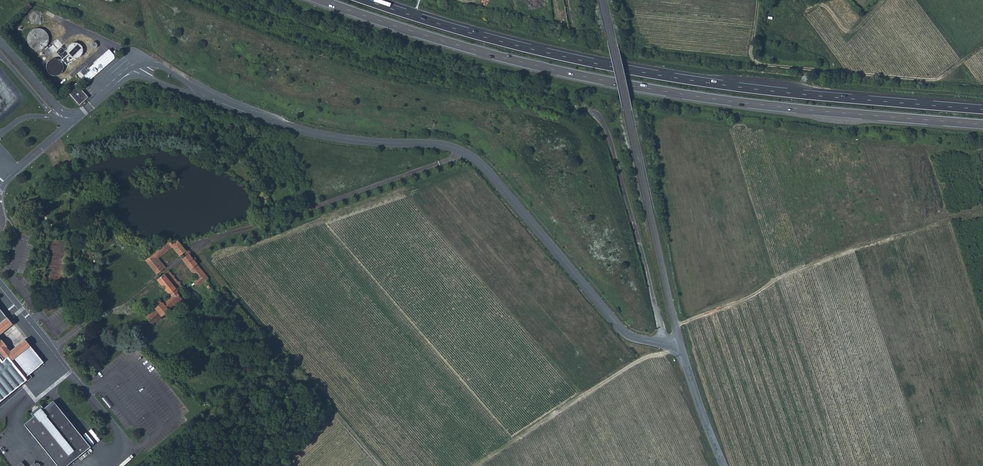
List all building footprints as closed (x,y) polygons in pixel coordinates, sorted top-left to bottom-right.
[(36,51),(45,46),(43,42),(48,40),(41,27),(26,34),(36,51)] [(77,42),(68,50),(74,56),(83,48),(77,42)] [(91,70),(85,75),(89,80),(117,57),(110,49),(89,67),(91,70)] [(62,74),(63,61),(50,59),(49,73),(62,74)] [(68,91),(80,105),(89,97),(77,83),(68,91)] [(186,251),(179,241),(177,240),(172,239),(171,240),(154,253),(159,259),(172,249),(179,256),(186,251)] [(166,267),(159,259),(154,253),(149,258),(160,272),(166,267)] [(205,281),(208,278),(188,254),(182,260),(197,279),(194,281),(198,287),(203,283),(205,281)] [(169,271),(164,275),(171,283),(172,284),(177,280),(169,271)] [(158,280),(171,295),(177,290),(182,286),(177,280),(172,284),(171,283),(164,275),(158,280)] [(213,293),(214,292),(205,281),(203,283),(213,293)] [(172,297),(147,318),(152,325),(165,314),(166,315),(167,316),(169,315),(169,313),(168,311),(182,300),(177,294),(179,292),(176,293),(172,297)] [(14,321),(0,305),(0,334),(14,321)] [(45,361),(25,337),(11,349),(0,335),(0,400),(45,361)] [(24,424),(27,427),(59,465),(64,465),(90,445),(53,400),(44,408),(41,404),(30,413),(33,416),(24,424)]
